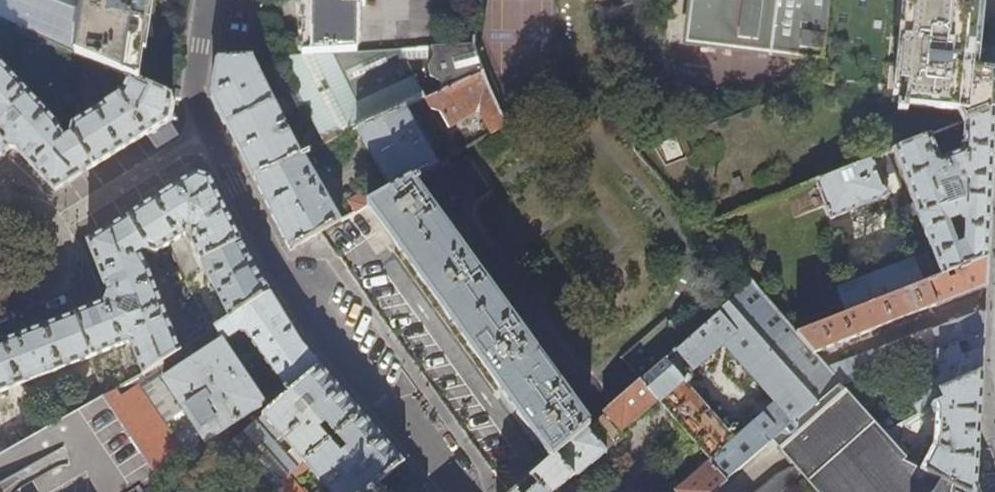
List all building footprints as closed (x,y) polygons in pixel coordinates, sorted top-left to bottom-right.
[(76,54),(83,3),(73,0),(0,0),(0,20),(41,39),(76,54)] [(83,3),(76,54),(86,58),(88,59),(115,71),(121,73),(137,80),(145,26),(149,0),(83,0),(83,3)] [(362,0),(298,0),(298,9),(297,22),(302,22),(301,54),(355,51),(355,4),(362,4),(362,0)] [(822,61),(819,82),(637,154),(644,162),(666,187),(702,227),(814,182),(884,154),(891,151),(928,136),(964,122),(994,110),(994,70),(970,67),(975,25),(978,0),(830,0),(822,61)] [(830,0),(691,0),(685,45),(822,61),(830,0)] [(82,69),(86,58),(76,54),(41,39),(36,50),(82,69)] [(298,148),(253,57),(218,59),(212,95),(232,134),(253,177),(303,154),(355,129),(405,106),(421,98),(400,57),(425,56),(422,66),(425,75),(435,81),(437,91),(482,69),(472,44),(355,51),(301,54),(277,55),(314,130),(311,132),(315,140),(298,148)] [(111,82),(115,71),(88,59),(85,71),(111,82)] [(10,148),(17,150),(20,154),(55,191),(138,139),(168,120),(172,94),(137,80),(121,73),(119,79),(126,82),(123,89),(119,87),(117,92),(122,94),(121,96),(72,127),(71,135),(65,139),(54,122),(0,64),(0,157),(10,148)] [(505,126),(482,69),(437,91),(424,97),(430,107),(439,110),(448,125),(471,112),(480,113),(491,134),(505,126)] [(438,164),(405,106),(355,129),(392,191),(417,176),(438,164)] [(991,190),(994,113),(994,110),(964,122),(961,155),(938,164),(928,136),(891,151),(939,278),(945,276),(952,273),(988,259),(989,235),(991,190)] [(341,219),(303,154),(253,177),(272,214),(289,249),(320,232),(341,219)] [(892,175),(884,154),(814,182),(830,220),(886,198),(879,180),(892,175)] [(0,343),(0,391),(125,343),(126,343),(127,344),(141,376),(155,367),(162,363),(181,351),(148,267),(141,253),(146,250),(148,250),(148,251),(156,253),(186,233),(187,228),(194,230),(191,243),(216,293),(212,295),(215,300),(219,298),(230,318),(269,292),(253,265),(250,260),(225,209),(209,178),(195,175),(87,242),(105,290),(107,295),(106,299),(104,302),(23,334),(0,343)] [(588,426),(416,184),(420,181),(417,176),(392,191),(378,198),(368,204),(525,424),(550,459),(587,427),(588,426)] [(378,198),(372,187),(350,200),(356,211),(368,204),(378,198)] [(844,315),(933,280),(923,256),(835,291),(844,315)] [(936,308),(986,288),(986,287),(988,259),(952,273),(954,279),(947,281),(945,276),(939,278),(933,280),(844,315),(797,334),(816,354),(936,308)] [(772,441),(780,433),(782,435),(783,435),(785,436),(787,436),(788,436),(790,436),(792,436),(793,435),(794,434),(795,434),(796,433),(797,431),(798,430),(798,428),(799,426),(799,424),(798,423),(798,421),(797,420),(840,381),(828,368),(816,354),(797,334),(752,283),(704,324),(775,402),(735,438),(664,359),(644,377),(593,421),(614,445),(625,436),(622,432),(658,401),(696,444),(692,448),(705,464),(676,491),(713,491),(772,441)] [(267,407),(226,345),(242,335),(248,336),(286,389),(275,398),(278,402),(320,365),(301,344),(294,332),(269,292),(230,318),(228,319),(212,330),(210,332),(188,346),(181,351),(162,363),(155,367),(161,375),(159,377),(163,383),(164,382),(208,444),(214,440),(221,451),(224,449),(230,444),(235,440),(230,430),(267,407)] [(212,330),(228,319),(224,311),(208,321),(212,330)] [(956,344),(957,344),(965,341),(984,334),(985,315),(982,313),(939,329),(942,338),(933,341),(932,338),(924,333),(828,368),(840,381),(844,386),(859,380),(922,357),(956,344)] [(664,359),(688,338),(669,316),(625,355),(644,377),(664,359)] [(188,346),(210,332),(206,324),(184,337),(188,346)] [(940,392),(982,371),(984,334),(965,341),(971,355),(962,358),(956,344),(922,357),(932,382),(908,395),(918,415),(937,405),(943,401),(940,392)] [(362,413),(346,395),(320,365),(278,402),(235,440),(230,444),(272,491),(276,491),(362,413)] [(208,444),(164,382),(163,383),(159,377),(161,375),(155,367),(141,376),(136,378),(196,465),(221,451),(214,440),(208,444)] [(982,371),(940,392),(943,401),(937,405),(942,413),(941,435),(936,435),(936,441),(940,442),(940,448),(926,472),(941,480),(963,491),(964,491),(976,491),(977,489),(976,485),(979,433),(982,371)] [(196,465),(136,378),(105,396),(104,397),(160,485),(196,465)] [(844,386),(855,399),(865,392),(859,380),(844,386)] [(909,458),(899,447),(886,433),(855,399),(844,386),(840,381),(797,420),(798,421),(798,423),(799,424),(799,426),(798,428),(798,430),(797,431),(796,433),(795,434),(794,434),(793,435),(792,436),(790,436),(788,436),(787,436),(785,436),(783,435),(782,435),(780,433),(772,441),(796,469),(788,470),(776,476),(773,478),(757,491),(782,491),(802,476),(816,491),(934,491),(941,480),(926,472),(905,462),(909,458)] [(105,396),(100,385),(81,396),(87,406),(104,397),(105,396)] [(104,397),(87,406),(37,435),(15,447),(10,450),(0,456),(0,491),(147,491),(160,485),(104,397)] [(404,460),(377,430),(362,413),(276,491),(304,491),(297,484),(312,471),(330,491),(368,491),(378,483),(395,468),(404,460)] [(15,447),(37,435),(31,423),(9,436),(15,447)] [(899,447),(903,424),(886,433),(899,447)] [(10,450),(0,427),(0,456),(10,450)] [(573,477),(581,474),(608,451),(587,427),(550,459),(530,477),(538,486),(530,491),(555,491),(573,477)] [(941,480),(934,491),(964,491),(941,480)] [(378,483),(368,491),(384,491),(378,483)]
